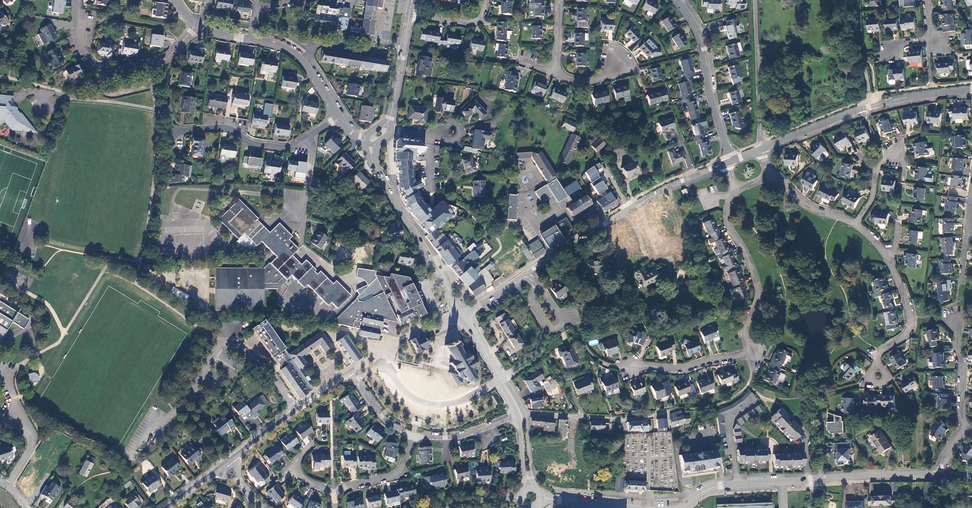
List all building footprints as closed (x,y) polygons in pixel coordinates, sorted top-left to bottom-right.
[(55,0),(54,0),(52,12),(50,12),(49,15),(59,17),(59,14),(62,14),(63,2),(55,0)] [(231,11),(233,0),(217,0),(216,8),(231,11)] [(248,14),(249,4),(246,0),(237,0),(235,12),(248,14)] [(365,6),(382,9),(383,0),(366,0),(365,6)] [(657,6),(647,0),(642,8),(653,14),(657,6)] [(706,9),(719,10),(719,1),(707,0),(702,0),(702,6),(706,7),(706,9)] [(727,5),(736,5),(735,9),(744,9),(744,6),(745,6),(745,4),(744,4),(744,1),(740,1),(740,0),(727,0),(727,5)] [(944,11),(954,10),(954,6),(952,6),(952,0),(942,0),(942,7),(944,7),(944,11)] [(510,14),(511,2),(501,1),(501,14),(510,14)] [(168,5),(157,3),(155,17),(165,19),(168,5)] [(333,28),(336,28),(337,22),(340,23),(338,29),(345,30),(348,9),(342,8),(342,9),(339,9),(328,7),(328,5),(321,4),(321,5),(317,5),(316,10),(320,11),(319,16),(308,14),(308,19),(314,20),(313,22),(316,23),(316,25),(320,26),(321,24),(333,26),(333,28)] [(543,4),(529,4),(529,8),(533,9),(533,16),(542,17),(543,4)] [(365,6),(363,20),(374,21),(376,9),(382,10),(382,9),(365,6)] [(586,22),(586,9),(577,9),(576,22),(586,22)] [(3,25),(4,26),(9,22),(5,18),(0,12),(0,27),(3,25)] [(948,25),(949,32),(955,32),(956,31),(956,25),(955,25),(954,15),(944,15),(945,26),(948,25)] [(669,17),(661,21),(668,32),(676,27),(669,17)] [(877,31),(881,31),(880,18),(874,19),(874,20),(868,21),(869,30),(873,30),(873,31),(877,30),(877,31)] [(915,18),(902,19),(903,31),(908,30),(907,29),(917,28),(915,18)] [(738,31),(735,19),(726,21),(730,33),(738,31)] [(899,30),(898,19),(886,20),(887,30),(894,29),(895,30),(899,30)] [(351,26),(350,32),(372,35),(374,21),(363,20),(361,28),(351,26)] [(613,22),(600,21),(600,30),(613,31),(613,22)] [(505,35),(506,23),(497,22),(497,27),(494,27),(494,36),(496,36),(496,35),(505,35)] [(56,38),(50,24),(40,29),(47,43),(56,38)] [(541,27),(532,26),(532,39),(541,39),(541,27)] [(640,37),(631,28),(625,34),(634,43),(640,37)] [(966,30),(964,30),(964,34),(962,34),(962,40),(963,40),(964,46),(971,45),(971,35),(971,33),(971,30),(966,30)] [(437,45),(441,46),(441,45),(443,39),(439,38),(439,33),(426,31),(421,31),(420,39),(425,40),(425,41),(438,43),(437,45)] [(446,39),(443,38),(443,39),(441,45),(445,46),(446,44),(459,46),(461,36),(447,34),(446,39)] [(587,41),(588,34),(575,34),(574,46),(583,47),(584,41),(587,41)] [(686,44),(680,34),(672,38),(679,49),(686,44)] [(162,37),(152,35),(150,45),(161,47),(162,37)] [(484,42),(470,39),(469,49),(482,51),(484,42)] [(648,40),(646,42),(654,51),(657,48),(648,40)] [(646,42),(645,42),(639,48),(648,57),(654,51),(646,42)] [(114,46),(98,43),(97,52),(107,54),(107,56),(112,57),(114,46)] [(137,45),(124,43),(123,53),(135,56),(137,45)] [(505,58),(507,46),(498,44),(497,51),(496,57),(505,58)] [(738,52),(735,44),(726,46),(729,59),(739,57),(738,52)] [(56,48),(45,53),(47,59),(48,58),(54,68),(64,63),(59,53),(58,53),(56,48)] [(201,63),(204,49),(199,48),(198,52),(189,51),(188,61),(201,63)] [(229,51),(217,50),(215,58),(228,60),(229,51)] [(924,62),(922,50),(917,50),(917,51),(909,52),(910,63),(918,62),(918,63),(924,62)] [(320,61),(334,63),(336,53),(322,51),(320,61)] [(253,55),(239,53),(238,63),(251,65),(253,55)] [(334,63),(346,65),(348,55),(336,53),(334,63)] [(586,54),(576,54),(576,66),(585,67),(586,54)] [(346,65),(359,67),(360,57),(348,55),(346,65)] [(359,67),(371,69),(373,59),(360,57),(359,67)] [(416,74),(428,76),(431,59),(419,57),(416,74)] [(275,62),(262,59),(259,74),(264,75),(265,71),(274,73),(275,62)] [(387,62),(373,59),(371,69),(385,72),(387,62)] [(681,75),(682,79),(690,77),(694,76),(690,59),(680,61),(683,74),(681,75)] [(955,71),(954,62),(950,62),(950,63),(946,63),(939,64),(939,74),(951,73),(951,71),(955,71)] [(80,64),(66,71),(70,80),(80,75),(82,77),(86,75),(80,64)] [(740,77),(736,65),(728,68),(731,80),(740,77)] [(662,80),(658,67),(650,70),(653,82),(662,80)] [(900,81),(906,80),(905,69),(891,71),(891,75),(890,75),(890,81),(900,80),(900,81)] [(188,88),(191,73),(180,71),(178,86),(188,88)] [(515,92),(518,77),(512,76),(513,72),(506,71),(505,75),(507,76),(505,90),(515,92)] [(296,79),(282,76),(281,86),(295,89),(296,79)] [(679,98),(680,101),(683,100),(688,99),(686,96),(691,94),(688,81),(691,81),(690,77),(682,79),(683,82),(678,84),(682,97),(679,98)] [(546,87),(535,82),(531,90),(543,95),(546,87)] [(358,86),(348,84),(346,95),(357,97),(357,96),(358,91),(358,86)] [(626,86),(613,89),(615,99),(628,96),(626,86)] [(566,94),(554,89),(550,97),(563,102),(566,94)] [(605,91),(591,95),(594,105),(608,102),(605,91)] [(667,101),(664,91),(646,95),(649,105),(667,101)] [(740,103),(737,91),(728,93),(732,105),(740,103)] [(207,106),(225,109),(227,97),(209,94),(207,106)] [(248,96),(233,94),(232,105),(246,107),(248,96)] [(11,99),(14,97),(0,96),(0,120),(4,121),(4,118),(13,129),(16,129),(16,131),(22,132),(22,130),(30,131),(31,128),(20,114),(17,110),(15,107),(9,107),(6,103),(11,99)] [(192,114),(195,99),(184,97),(182,107),(181,107),(181,112),(192,114)] [(452,112),(454,101),(438,98),(435,111),(441,112),(441,110),(452,112)] [(691,102),(690,98),(688,99),(683,100),(684,104),(686,104),(689,116),(698,113),(695,101),(691,102)] [(15,107),(17,110),(18,109),(11,99),(6,103),(9,107),(15,107)] [(318,104),(303,101),(301,111),(315,115),(318,104)] [(480,120),(486,114),(474,101),(462,112),(466,116),(471,112),(473,113),(480,120)] [(373,108),(361,106),(359,121),(370,123),(373,108)] [(424,124),(427,109),(410,106),(408,118),(418,120),(418,122),(424,124)] [(969,120),(968,107),(963,108),(954,109),(954,114),(954,119),(963,119),(963,120),(969,120)] [(911,110),(903,111),(906,124),(913,123),(913,125),(919,124),(917,114),(912,115),(911,110)] [(738,111),(729,114),(732,126),(733,126),(734,128),(736,129),(740,128),(741,126),(741,124),(738,111)] [(942,114),(929,112),(928,122),(941,124),(942,114)] [(21,113),(20,114),(31,128),(30,131),(22,130),(22,132),(38,133),(21,113)] [(267,117),(253,114),(251,124),(266,126),(267,117)] [(4,118),(4,121),(12,131),(16,131),(16,129),(13,129),(4,118)] [(693,139),(694,142),(695,141),(701,140),(700,136),(704,135),(702,128),(703,126),(707,125),(705,118),(697,120),(697,124),(692,125),(695,137),(693,138),(693,139)] [(576,125),(565,119),(561,127),(572,132),(576,125)] [(675,130),(670,119),(664,121),(663,120),(658,122),(658,124),(657,124),(661,133),(664,132),(665,134),(668,132),(668,133),(675,130)] [(893,132),(889,120),(879,123),(883,135),(893,132)] [(289,126),(275,124),(274,134),(287,136),(289,126)] [(860,143),(871,138),(866,128),(855,133),(860,143)] [(475,131),(471,148),(482,150),(484,139),(489,140),(490,133),(475,131)] [(848,148),(853,145),(846,133),(834,140),(840,149),(847,145),(848,148)] [(579,138),(571,134),(559,161),(567,165),(579,138)] [(956,136),(951,138),(953,147),(957,148),(968,147),(967,142),(966,143),(966,135),(956,136)] [(342,145),(333,136),(324,144),(334,154),(342,145)] [(598,139),(596,137),(590,143),(592,146),(591,146),(597,152),(605,144),(600,138),(598,139)] [(202,157),(204,140),(193,138),(192,145),(192,146),(191,156),(202,157)] [(413,159),(414,155),(414,154),(415,154),(416,142),(400,139),(396,142),(395,160),(398,185),(400,185),(400,188),(399,189),(399,193),(406,207),(427,234),(435,228),(437,227),(453,215),(455,208),(448,205),(449,205),(446,201),(445,202),(448,206),(446,207),(442,201),(433,209),(432,212),(429,212),(429,211),(424,205),(419,199),(415,190),(421,187),(418,182),(413,182),(411,169),(412,169),(411,163),(413,163),(413,161),(415,161),(416,159),(413,159)] [(704,143),(703,139),(701,140),(695,141),(697,145),(699,144),(702,156),(711,154),(708,142),(704,143)] [(414,154),(414,155),(418,155),(424,149),(418,143),(416,142),(415,154),(414,154)] [(927,142),(913,145),(914,150),(916,150),(918,158),(929,155),(927,142)] [(826,150),(827,150),(820,143),(816,146),(814,148),(813,147),(810,151),(818,159),(826,150)] [(235,147),(221,144),(220,156),(234,158),(235,147)] [(617,157),(623,155),(620,148),(615,150),(617,157)] [(672,165),(685,160),(682,152),(674,155),(672,150),(668,152),(672,165)] [(829,153),(826,150),(818,159),(821,162),(823,162),(824,162),(830,156),(830,155),(829,153)] [(556,178),(540,152),(530,153),(531,158),(547,184),(556,178)] [(257,156),(243,154),(242,164),(256,166),(257,156)] [(355,164),(344,154),(334,163),(339,167),(340,166),(347,172),(355,164)] [(799,156),(786,155),(786,165),(798,166),(799,156)] [(475,171),(470,157),(461,160),(466,174),(475,171)] [(963,167),(964,159),(954,158),(952,170),(964,172),(964,167),(963,167)] [(280,163),(265,160),(263,173),(279,175),(280,163)] [(302,163),(288,161),(286,170),(300,172),(302,163)] [(622,168),(626,178),(637,173),(632,163),(627,166),(622,168)] [(851,178),(853,165),(843,163),(841,176),(851,178)] [(191,166),(176,164),(174,175),(171,175),(170,183),(183,182),(183,176),(190,177),(191,166)] [(928,168),(917,167),(916,179),(926,180),(926,182),(932,182),(933,176),(932,175),(927,174),(928,168)] [(369,182),(358,172),(351,179),(361,190),(369,182)] [(817,176),(808,172),(802,183),(807,186),(809,187),(809,189),(813,191),(818,181),(815,179),(817,176)] [(962,183),(962,177),(953,175),(952,188),(962,189),(963,184),(962,183)] [(581,188),(575,179),(563,188),(556,178),(547,184),(534,192),(540,202),(550,195),(556,204),(581,188)] [(896,181),(884,180),(883,191),(895,192),(896,181)] [(474,197),(484,197),(484,181),(473,181),(473,187),(474,187),(474,197)] [(834,192),(824,187),(819,195),(824,197),(823,199),(824,200),(824,201),(830,204),(831,200),(836,202),(840,194),(835,192),(834,192)] [(926,189),(914,188),(914,192),(915,193),(915,196),(915,200),(924,202),(926,189)] [(617,204),(609,191),(607,192),(608,194),(601,198),(600,196),(596,199),(604,212),(617,204)] [(860,199),(848,192),(843,202),(855,209),(860,199)] [(517,195),(507,194),(505,219),(515,220),(517,195)] [(571,217),(591,204),(585,196),(566,208),(571,217)] [(957,202),(958,197),(946,196),(945,201),(947,201),(946,211),(956,212),(957,204),(957,202)] [(276,257),(270,263),(286,280),(291,275),(304,288),(307,285),(323,301),(326,298),(331,302),(337,309),(350,296),(336,281),(333,284),(320,271),(317,274),(314,272),(315,270),(306,260),(301,265),(299,267),(289,257),(291,255),(292,256),(298,249),(289,240),(292,236),(279,223),(269,233),(257,220),(258,219),(238,200),(218,219),(238,239),(244,234),(250,240),(256,233),(263,239),(261,242),(276,257)] [(923,210),(913,209),(912,217),(909,217),(909,222),(922,223),(923,210)] [(890,214),(877,212),(871,220),(876,223),(888,225),(890,214)] [(955,224),(954,219),(943,219),(943,223),(940,224),(940,232),(941,233),(954,232),(954,224),(955,224)] [(570,224),(567,220),(551,231),(551,232),(542,238),(549,249),(570,235),(571,237),(576,234),(574,231),(566,236),(562,230),(570,224)] [(710,235),(712,239),(720,235),(718,231),(717,231),(712,220),(703,223),(708,235),(710,235)] [(402,234),(397,222),(386,227),(387,228),(380,230),(382,233),(383,233),(386,240),(402,234)] [(574,231),(570,224),(562,230),(566,236),(574,231)] [(378,237),(379,230),(358,226),(357,229),(360,230),(359,234),(378,237)] [(427,234),(425,236),(430,243),(440,235),(435,228),(427,234)] [(924,232),(910,231),(909,237),(911,237),(910,244),(918,244),(919,239),(923,239),(924,232)] [(318,232),(311,243),(320,249),(327,238),(318,232)] [(248,254),(261,242),(263,239),(256,233),(250,240),(244,234),(238,239),(235,242),(248,254)] [(440,235),(430,243),(434,249),(447,240),(448,238),(442,234),(440,235)] [(714,242),(719,254),(722,253),(728,250),(723,238),(721,239),(720,235),(712,239),(713,243),(714,242)] [(954,251),(953,237),(942,238),(942,243),(943,243),(945,256),(954,255),(953,251),(954,251)] [(452,239),(448,242),(458,256),(463,253),(462,251),(463,250),(459,244),(457,245),(454,242),(455,241),(453,238),(452,239)] [(448,242),(447,240),(434,249),(447,266),(448,265),(457,259),(459,257),(458,256),(448,242)] [(527,246),(534,258),(545,251),(538,240),(527,246)] [(470,251),(476,247),(473,243),(467,248),(470,251)] [(476,248),(459,262),(451,269),(458,277),(469,268),(471,266),(470,265),(472,263),(471,261),(475,258),(475,259),(483,252),(480,248),(478,250),(477,250),(476,248)] [(722,258),(727,269),(729,268),(736,266),(734,261),(733,258),(734,258),(730,249),(728,250),(722,253),(724,257),(722,258)] [(413,254),(399,252),(397,263),(405,264),(405,266),(411,266),(413,254)] [(918,255),(904,253),(904,258),(907,259),(906,266),(917,268),(918,255)] [(301,265),(292,256),(291,255),(289,257),(299,267),(301,265)] [(459,262),(457,259),(448,265),(451,269),(459,262)] [(951,264),(950,259),(939,260),(940,265),(941,265),(942,274),(952,273),(952,267),(951,267),(951,265),(951,264)] [(584,273),(607,271),(606,260),(583,262),(584,273)] [(478,277),(467,287),(469,291),(470,296),(477,292),(478,293),(492,285),(491,283),(494,281),(488,271),(495,265),(492,261),(475,275),(478,277)] [(269,262),(262,270),(217,270),(217,309),(262,309),(262,289),(278,289),(286,280),(270,263),(269,262)] [(741,273),(737,265),(736,266),(729,268),(731,272),(727,274),(732,285),(733,285),(742,281),(741,277),(740,274),(741,273)] [(656,269),(646,273),(643,267),(633,272),(641,289),(661,279),(656,269)] [(458,277),(462,282),(466,282),(472,277),(472,275),(470,273),(472,271),(469,268),(458,277)] [(474,273),(472,271),(470,273),(472,275),(472,277),(466,282),(462,282),(466,285),(467,287),(478,277),(475,275),(474,273)] [(375,278),(383,293),(385,298),(390,296),(398,314),(396,315),(400,323),(415,316),(413,314),(418,312),(419,315),(425,312),(411,282),(408,278),(406,279),(405,277),(389,274),(388,278),(374,275),(375,278)] [(873,294),(874,298),(882,296),(887,294),(886,290),(889,288),(885,277),(874,281),(877,288),(874,289),(876,293),(873,294)] [(356,297),(356,298),(358,301),(358,302),(362,303),(373,297),(373,298),(375,297),(375,296),(378,294),(379,295),(383,293),(375,278),(356,297)] [(565,291),(568,289),(563,281),(557,285),(553,287),(552,286),(549,288),(557,299),(566,292),(565,291)] [(743,285),(742,281),(733,285),(735,289),(733,290),(738,301),(748,297),(744,290),(747,289),(745,284),(743,285)] [(946,285),(946,281),(932,282),(932,286),(937,286),(937,285),(938,285),(939,301),(943,300),(944,302),(947,301),(949,300),(948,291),(948,289),(951,289),(951,285),(951,284),(946,285)] [(186,300),(189,295),(174,287),(171,292),(186,300)] [(391,318),(392,318),(392,317),(393,316),(393,314),(393,313),(385,298),(383,293),(379,295),(378,294),(375,296),(375,297),(373,298),(373,297),(362,303),(358,302),(358,301),(356,298),(348,306),(348,307),(342,313),(337,317),(336,319),(336,321),(337,322),(338,324),(339,325),(359,329),(358,334),(378,339),(379,333),(382,319),(382,318),(387,319),(388,319),(389,319),(390,319),(391,318)] [(882,296),(888,312),(896,311),(892,299),(893,298),(891,293),(887,294),(882,296)] [(4,335),(12,322),(23,329),(26,326),(27,324),(29,320),(0,302),(0,342),(4,335)] [(632,314),(628,316),(630,320),(633,319),(634,320),(640,318),(637,310),(631,312),(632,314)] [(898,324),(896,311),(888,312),(885,313),(888,325),(887,326),(888,330),(897,328),(896,324),(898,324)] [(392,317),(392,318),(391,318),(390,319),(389,319),(388,319),(387,319),(382,318),(382,319),(397,323),(393,313),(393,314),(393,316),(392,317)] [(496,319),(508,339),(515,334),(514,331),(518,328),(513,320),(509,322),(504,314),(496,319)] [(264,320),(251,329),(253,332),(267,323),(264,320)] [(253,332),(271,358),(285,349),(267,323),(253,332)] [(714,327),(701,332),(705,344),(705,342),(708,340),(709,342),(713,341),(712,339),(718,336),(714,327)] [(937,329),(928,332),(931,343),(940,340),(937,329)] [(636,332),(636,333),(632,333),(632,330),(624,330),(624,337),(627,337),(627,343),(637,343),(636,344),(642,346),(645,339),(643,338),(645,334),(641,332),(640,333),(636,332)] [(280,370),(300,399),(308,393),(305,389),(310,386),(299,370),(306,365),(301,357),(319,345),(324,352),(332,346),(321,332),(289,354),(285,349),(271,358),(274,361),(276,360),(280,365),(285,361),(288,365),(282,369),(280,370)] [(425,335),(424,334),(410,341),(417,353),(429,347),(423,336),(425,335)] [(517,337),(515,334),(508,339),(514,349),(521,344),(526,341),(522,334),(517,337)] [(336,342),(351,364),(361,357),(346,335),(336,342)] [(456,386),(463,383),(462,382),(464,381),(463,380),(465,379),(466,379),(468,383),(468,384),(469,384),(471,384),(472,385),(473,385),(473,384),(475,383),(476,384),(477,382),(476,382),(476,379),(477,379),(477,378),(476,378),(474,373),(474,372),(473,372),(472,370),(473,371),(476,369),(475,366),(476,365),(476,364),(475,365),(472,359),(472,358),(471,358),(468,353),(468,352),(467,351),(467,353),(464,355),(460,348),(462,346),(460,343),(457,343),(456,341),(457,339),(455,339),(455,341),(453,342),(453,341),(451,341),(452,343),(449,344),(449,343),(448,344),(448,345),(446,346),(445,346),(444,346),(446,347),(454,361),(450,363),(449,362),(449,363),(450,363),(453,369),(452,370),(453,370),(448,373),(456,386)] [(614,340),(602,344),(604,350),(605,350),(607,356),(617,353),(615,347),(617,346),(614,340)] [(668,343),(656,347),(660,357),(665,355),(665,354),(671,352),(671,351),(675,349),(671,340),(667,342),(668,343)] [(696,341),(684,346),(688,355),(700,351),(696,341)] [(578,364),(571,346),(558,352),(560,357),(563,355),(565,358),(563,359),(567,368),(578,364)] [(773,356),(770,364),(778,368),(780,364),(782,365),(787,353),(778,349),(776,354),(775,356),(773,356)] [(906,364),(900,353),(891,359),(894,365),(896,365),(899,369),(906,364)] [(944,353),(934,354),(935,368),(945,367),(944,353)] [(849,380),(857,371),(858,372),(861,368),(855,363),(854,363),(852,366),(850,365),(849,364),(849,365),(846,363),(845,363),(842,367),(842,368),(844,370),(841,373),(849,380)] [(776,372),(778,368),(770,364),(768,368),(769,369),(764,380),(774,384),(779,373),(776,372)] [(527,370),(511,380),(529,410),(545,411),(545,400),(527,370)] [(738,381),(735,373),(731,375),(729,372),(722,374),(717,375),(721,385),(733,380),(734,383),(738,381)] [(944,377),(931,376),(931,381),(934,381),(934,389),(944,389),(945,385),(944,385),(944,377)] [(583,377),(572,381),(577,395),(593,390),(589,379),(588,379),(584,380),(583,377)] [(609,380),(601,382),(605,392),(618,388),(614,377),(608,379),(609,380)] [(914,377),(902,384),(907,393),(919,385),(914,377)] [(710,378),(697,383),(701,393),(713,388),(710,378)] [(670,393),(672,392),(668,380),(660,383),(660,381),(651,385),(656,400),(669,395),(670,393)] [(686,382),(674,387),(678,396),(689,391),(686,382)] [(641,383),(630,387),(634,396),(645,392),(641,383)] [(737,409),(744,404),(749,401),(753,396),(748,391),(741,398),(733,404),(723,408),(716,410),(719,434),(726,433),(724,415),(728,414),(732,412),(737,409)] [(350,393),(340,400),(342,403),(344,402),(352,413),(361,407),(356,400),(355,400),(350,393)] [(949,409),(949,394),(938,394),(938,399),(939,399),(939,409),(949,409)] [(247,419),(265,405),(268,402),(262,395),(246,407),(242,401),(233,407),(239,415),(242,413),(247,419)] [(871,397),(866,396),(866,409),(870,409),(870,407),(874,407),(884,407),(884,396),(874,395),(874,397),(871,397)] [(895,395),(884,396),(884,407),(896,407),(895,395)] [(854,398),(843,398),(843,411),(854,412),(854,398)] [(737,420),(740,425),(764,410),(760,405),(737,420)] [(791,435),(795,439),(803,431),(793,421),(791,421),(788,418),(789,417),(780,408),(772,416),(775,419),(774,421),(789,437),(791,435)] [(685,422),(690,422),(689,416),(683,417),(681,411),(670,414),(670,419),(671,426),(678,424),(685,422)] [(325,423),(329,423),(329,412),(316,412),(316,422),(324,422),(325,423)] [(357,412),(346,421),(349,425),(351,425),(356,432),(364,425),(358,418),(360,416),(357,412)] [(845,422),(844,422),(844,417),(836,415),(829,412),(829,430),(832,430),(832,434),(840,433),(840,434),(842,434),(842,433),(845,433),(845,422)] [(218,418),(212,423),(217,429),(215,431),(219,435),(228,428),(230,431),(235,427),(229,420),(227,421),(223,415),(218,419),(218,418)] [(531,417),(530,426),(543,427),(543,431),(554,432),(555,419),(531,417)] [(666,418),(656,419),(657,429),(667,427),(666,418)] [(567,437),(568,420),(559,419),(557,436),(567,437)] [(608,431),(608,422),(590,421),(590,431),(608,431)] [(645,433),(644,422),(625,424),(626,433),(639,432),(639,434),(645,433)] [(944,436),(949,429),(941,422),(936,429),(931,436),(941,441),(944,436)] [(304,436),(312,430),(306,423),(298,429),(298,428),(294,430),(301,440),(305,437),(304,436)] [(374,424),(366,434),(370,437),(371,436),(378,441),(384,433),(378,428),(378,427),(374,424)] [(740,428),(733,428),(735,443),(742,442),(740,428)] [(295,444),(299,442),(291,431),(287,435),(288,436),(281,441),(287,449),(295,443),(295,444)] [(883,453),(893,447),(882,431),(872,438),(883,453)] [(51,444),(44,440),(35,453),(43,457),(51,444)] [(397,443),(386,442),(386,447),(387,447),(387,450),(385,455),(390,458),(389,460),(393,462),(396,452),(397,443)] [(846,465),(846,461),(851,461),(851,455),(854,455),(854,451),(853,449),(848,449),(848,443),(836,443),(837,450),(839,450),(839,453),(835,453),(836,459),(839,459),(839,465),(846,465)] [(284,454),(277,444),(271,449),(265,453),(265,454),(268,458),(268,459),(270,462),(276,458),(277,458),(279,457),(280,457),(284,454)] [(970,444),(967,447),(967,448),(964,452),(963,460),(968,461),(968,462),(971,462),(971,446),(970,444)] [(0,450),(0,461),(4,459),(7,460),(12,459),(13,456),(12,455),(17,453),(14,447),(10,448),(9,445),(1,448),(1,449),(0,450)] [(475,457),(472,445),(463,447),(463,446),(458,447),(461,457),(470,455),(471,458),(475,457)] [(192,447),(181,456),(188,465),(192,461),(193,462),(199,456),(192,447)] [(430,447),(420,448),(420,458),(420,464),(431,463),(430,451),(431,451),(430,447)] [(764,458),(768,458),(768,448),(757,448),(757,449),(753,449),(751,448),(737,449),(738,460),(743,460),(743,462),(765,462),(764,458)] [(694,453),(679,455),(682,471),(682,474),(685,473),(685,475),(718,470),(715,450),(700,452),(701,453),(698,454),(699,455),(699,457),(695,458),(695,456),(694,453)] [(356,455),(350,455),(350,451),(344,452),(344,455),(343,455),(343,466),(351,466),(351,468),(356,468),(356,455)] [(784,454),(784,452),(773,453),(773,463),(777,463),(777,467),(799,466),(799,463),(804,463),(804,452),(789,452),(788,453),(788,454),(784,454)] [(324,467),(330,467),(329,454),(324,454),(312,454),(312,461),(313,461),(313,467),(319,467),(319,466),(324,466),(324,467)] [(86,477),(96,459),(88,456),(79,474),(86,477)] [(374,456),(358,456),(358,467),(369,467),(369,469),(375,469),(374,456)] [(173,459),(161,468),(167,476),(179,468),(173,459)] [(514,474),(513,461),(508,461),(508,462),(505,462),(499,462),(495,462),(495,466),(498,466),(499,466),(499,468),(499,474),(506,473),(506,474),(509,474),(514,474)] [(267,476),(257,463),(247,471),(251,476),(253,476),(257,482),(262,479),(263,480),(266,477),(267,476)] [(45,475),(31,467),(26,476),(31,479),(30,480),(33,482),(31,483),(37,487),(45,475)] [(480,482),(490,481),(489,467),(480,467),(480,471),(476,471),(476,478),(480,478),(480,482)] [(468,477),(466,468),(459,469),(455,470),(457,479),(468,477)] [(73,483),(78,475),(73,471),(68,480),(73,483)] [(587,474),(575,473),(574,489),(585,490),(586,480),(592,480),(593,472),(587,471),(587,474)] [(434,475),(429,477),(428,476),(424,477),(425,481),(428,481),(430,482),(430,484),(431,488),(437,487),(440,486),(440,487),(446,486),(443,474),(438,474),(438,475),(434,476),(434,475)] [(153,475),(142,483),(148,492),(155,487),(156,488),(160,485),(153,475)] [(127,479),(121,483),(125,488),(131,484),(127,479)] [(615,479),(614,492),(622,492),(622,489),(624,490),(628,490),(639,490),(642,491),(645,491),(645,482),(623,481),(623,480),(618,479),(615,479)] [(49,487),(46,485),(39,495),(45,499),(46,498),(51,501),(55,494),(54,494),(56,492),(60,487),(52,482),(49,487)] [(933,498),(934,482),(925,482),(924,497),(933,498)] [(276,502),(284,495),(279,488),(280,487),(277,483),(266,492),(269,495),(271,495),(276,502)] [(403,497),(415,495),(413,485),(408,486),(409,486),(401,488),(403,497)] [(227,502),(231,490),(226,489),(216,487),(213,494),(216,495),(215,499),(227,502)] [(93,491),(87,497),(90,500),(96,494),(93,491)] [(386,504),(399,501),(397,491),(384,494),(386,504)] [(123,501),(129,507),(130,507),(134,505),(136,507),(143,502),(136,492),(123,501)] [(293,493),(287,502),(295,507),(298,507),(303,500),(300,498),(297,496),(293,493)] [(368,507),(380,505),(378,495),(373,496),(373,497),(366,498),(368,507)] [(874,497),(870,497),(869,505),(874,506),(875,506),(881,506),(886,506),(893,506),(893,505),(897,505),(897,497),(893,497),(886,497),(886,496),(880,497),(874,497)] [(360,498),(356,499),(356,500),(347,502),(348,506),(347,507),(363,507),(360,498)] [(204,499),(201,502),(202,503),(196,507),(211,507),(204,499)]
